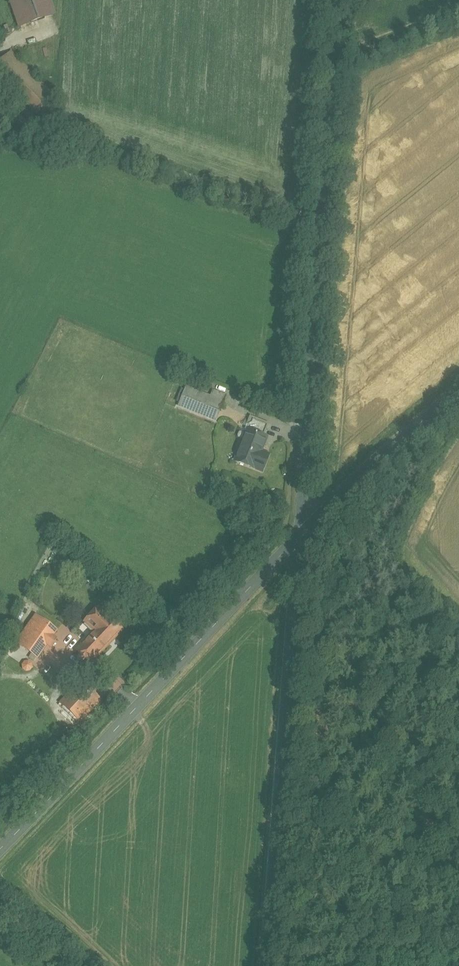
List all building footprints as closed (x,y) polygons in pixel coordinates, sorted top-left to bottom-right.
[(50,0),(12,0),(21,26),(22,26),(54,14),(54,15),(55,14),(50,0)] [(10,143),(6,135),(9,133),(1,117),(0,118),(0,148),(10,143)] [(185,388),(177,408),(217,423),(226,399),(211,394),(210,397),(185,388)] [(252,418),(234,462),(264,475),(270,459),(258,454),(270,425),(252,418)] [(87,663),(91,666),(121,632),(97,610),(85,624),(93,632),(74,652),(80,657),(76,661),(83,667),(87,663)] [(37,615),(14,645),(36,662),(47,647),(51,650),(59,640),(55,637),(59,632),(37,615)] [(30,673),(33,669),(32,665),(28,662),(24,663),(21,666),(22,671),(26,673),(30,673)] [(59,704),(76,720),(92,703),(75,687),(59,704)]
